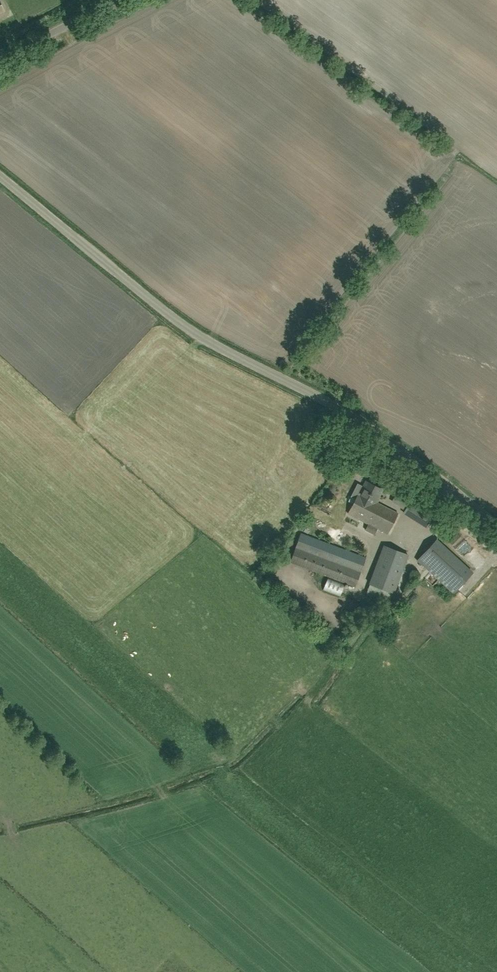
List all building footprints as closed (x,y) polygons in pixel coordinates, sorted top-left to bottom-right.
[(348,514),(364,522),(369,524),(366,530),(374,534),(377,528),(387,534),(398,513),(376,502),(382,490),(366,482),(360,494),(359,493),(348,514)] [(404,513),(427,527),(434,516),(411,502),(412,500),(404,495),(398,504),(406,509),(404,513)] [(291,562),(355,586),(366,558),(302,534),(291,562)] [(454,593),(473,573),(436,539),(417,560),(454,593)] [(370,584),(393,592),(408,554),(384,545),(370,584)] [(327,580),(323,590),(340,596),(343,585),(327,580)] [(346,627),(355,616),(345,609),(336,620),(346,627)]
